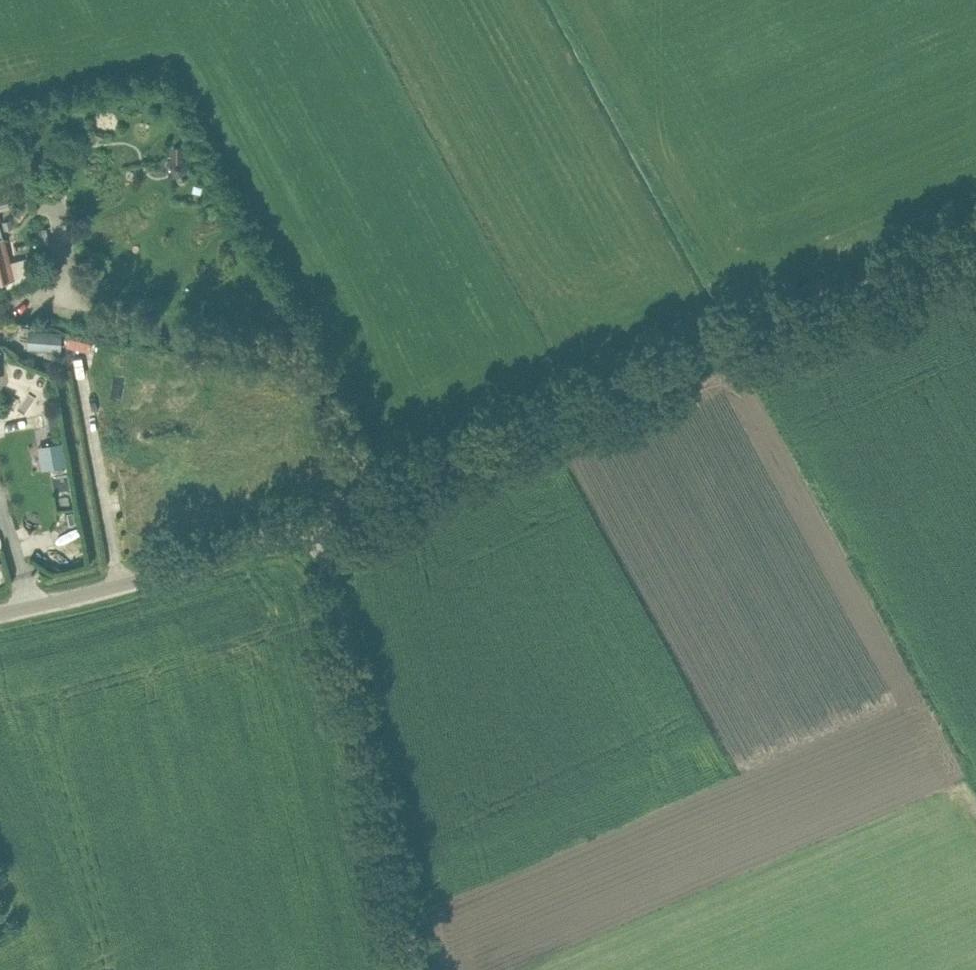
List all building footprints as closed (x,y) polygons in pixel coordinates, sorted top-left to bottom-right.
[(108,110),(96,117),(105,135),(118,129),(108,110)] [(15,277),(14,276),(7,248),(3,237),(0,237),(0,281),(15,277)] [(31,331),(30,349),(59,350),(60,333),(31,331)] [(44,469),(68,464),(64,441),(39,446),(44,469)]
